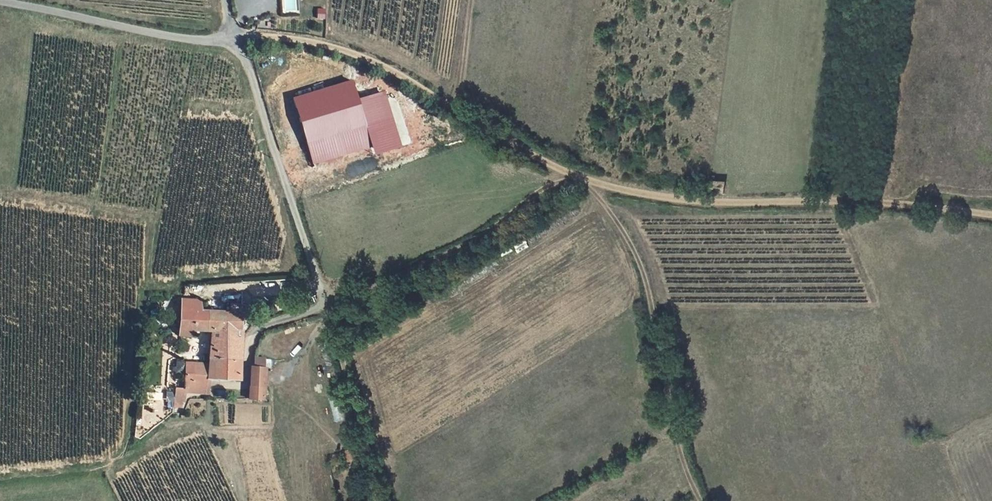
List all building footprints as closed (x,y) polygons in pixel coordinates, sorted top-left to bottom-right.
[(293,96),(305,143),(366,127),(353,80),(293,96)] [(723,194),(725,184),(710,182),(708,191),(723,194)] [(206,356),(238,357),(238,335),(238,325),(239,309),(198,306),(197,294),(179,293),(176,334),(184,334),(185,330),(191,331),(193,328),(208,329),(206,356)] [(182,384),(184,384),(206,385),(206,375),(237,376),(238,357),(206,356),(206,362),(191,361),(190,372),(183,372),(182,384)] [(266,401),(267,357),(251,357),(250,401),(266,401)] [(180,398),(184,398),(184,384),(182,384),(173,385),(172,403),(179,403),(180,398)] [(924,432),(920,424),(912,428),(916,436),(924,432)]
